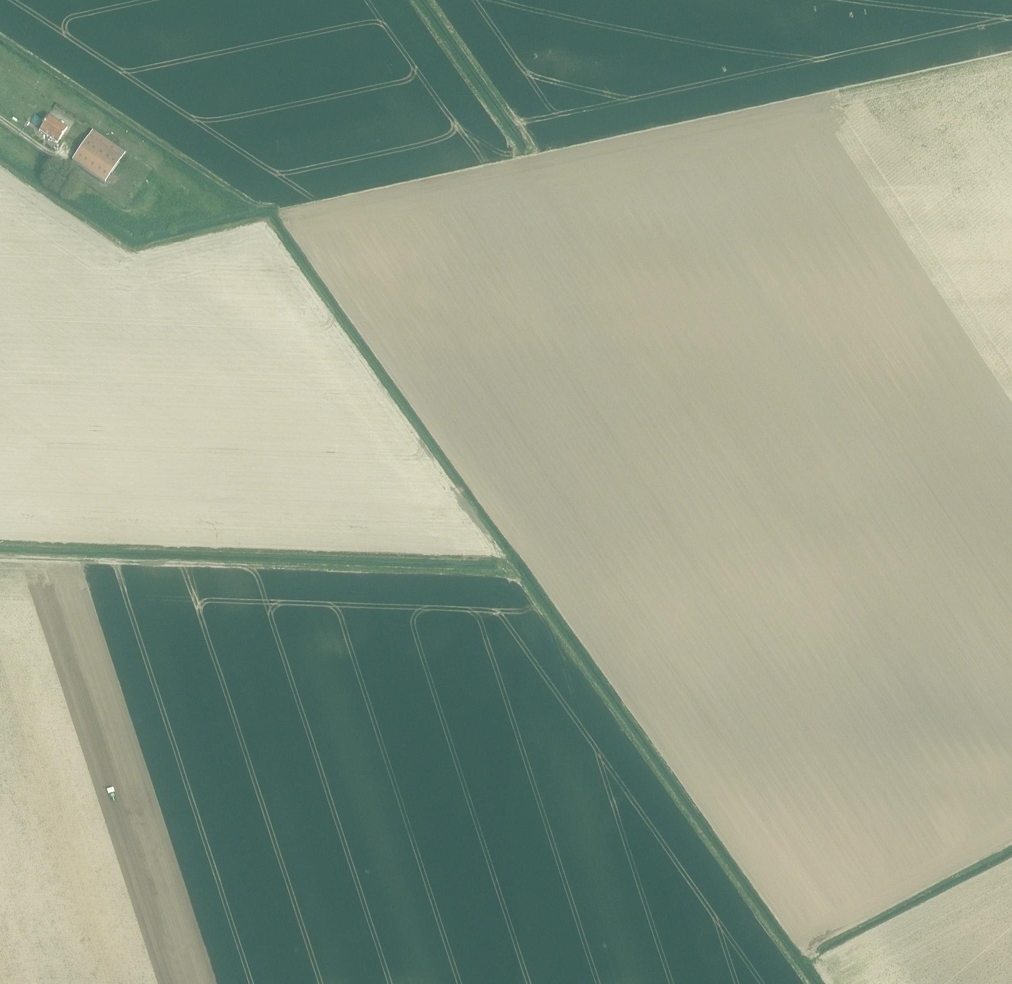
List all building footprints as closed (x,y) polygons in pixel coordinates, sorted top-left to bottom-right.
[(67,129),(59,123),(50,117),(47,115),(45,119),(44,119),(42,122),(45,123),(39,131),(57,144),(67,129)] [(105,183),(111,175),(125,152),(101,137),(92,131),(72,161),(105,183)]
